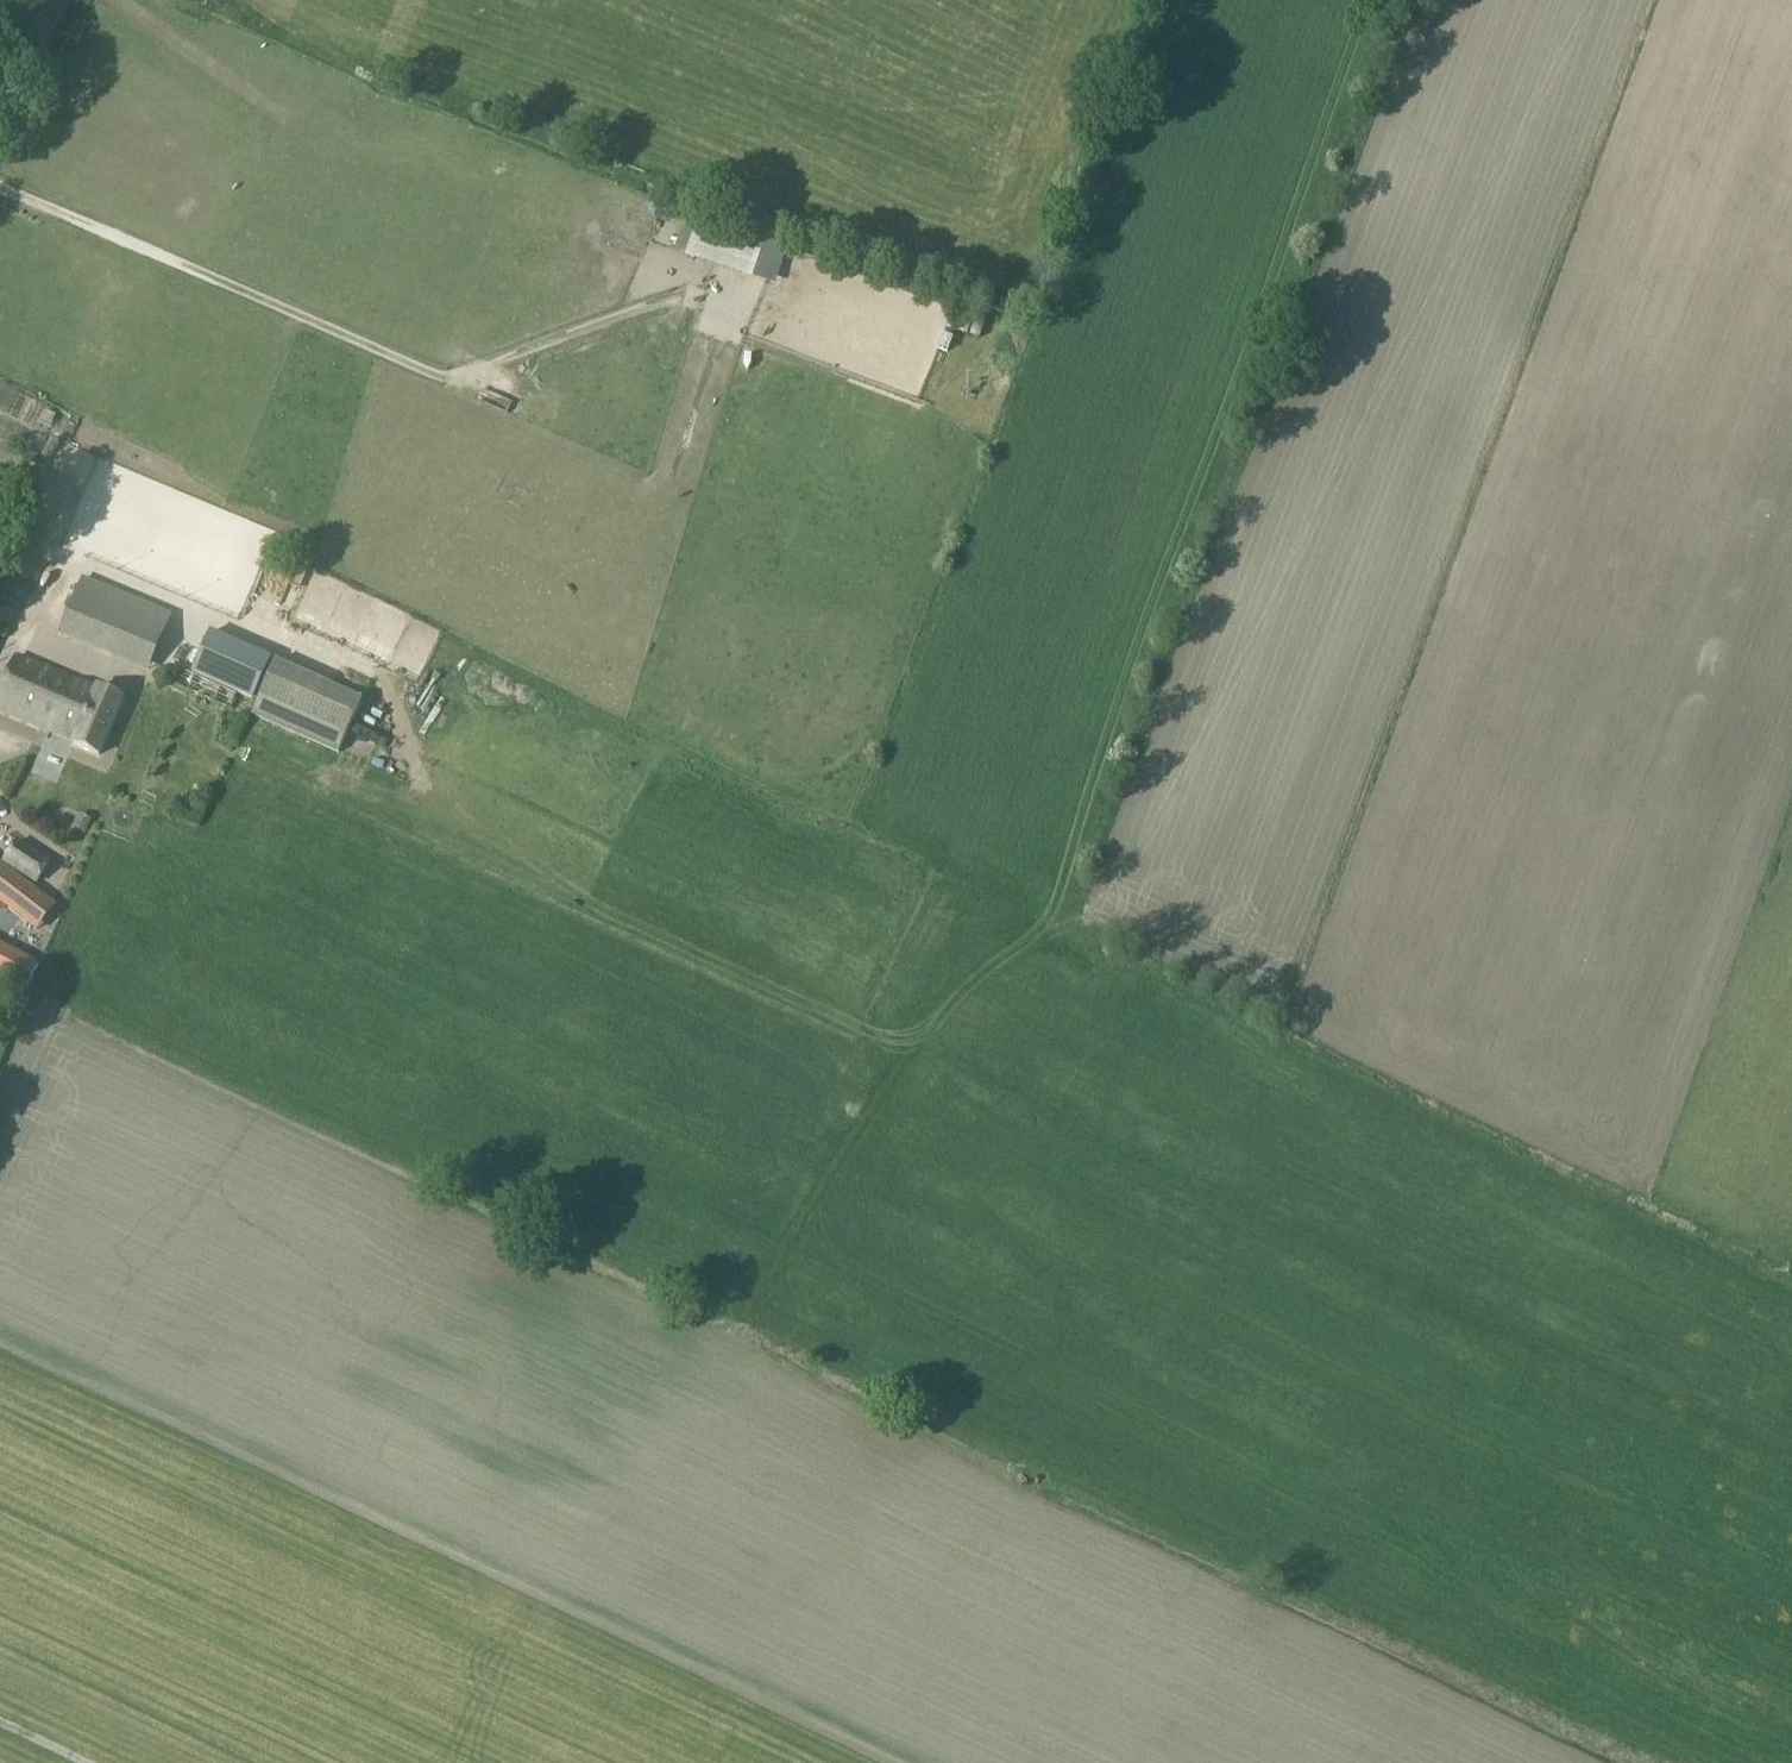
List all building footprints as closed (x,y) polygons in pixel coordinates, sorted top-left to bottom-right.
[(688,253),(687,256),(699,260),(708,233),(695,229),(695,231),(688,253)] [(729,240),(720,267),(742,274),(746,262),(757,265),(762,250),(741,244),(729,240)] [(944,335),(939,347),(948,351),(953,338),(944,335)] [(83,579),(68,616),(155,652),(170,615),(83,579)] [(0,583),(0,612),(12,588),(0,582),(0,583)] [(210,631),(193,672),(239,692),(254,698),(271,657),(210,631)] [(13,663),(0,693),(0,708),(73,741),(72,743),(98,755),(123,698),(96,686),(95,690),(17,655),(13,663)] [(277,661),(255,711),(339,749),(362,699),(277,661)] [(3,862),(37,885),(52,861),(18,839),(3,862)] [(0,865),(0,901),(39,931),(56,908),(0,865)] [(25,991),(38,966),(3,947),(0,953),(0,978),(25,991)]
